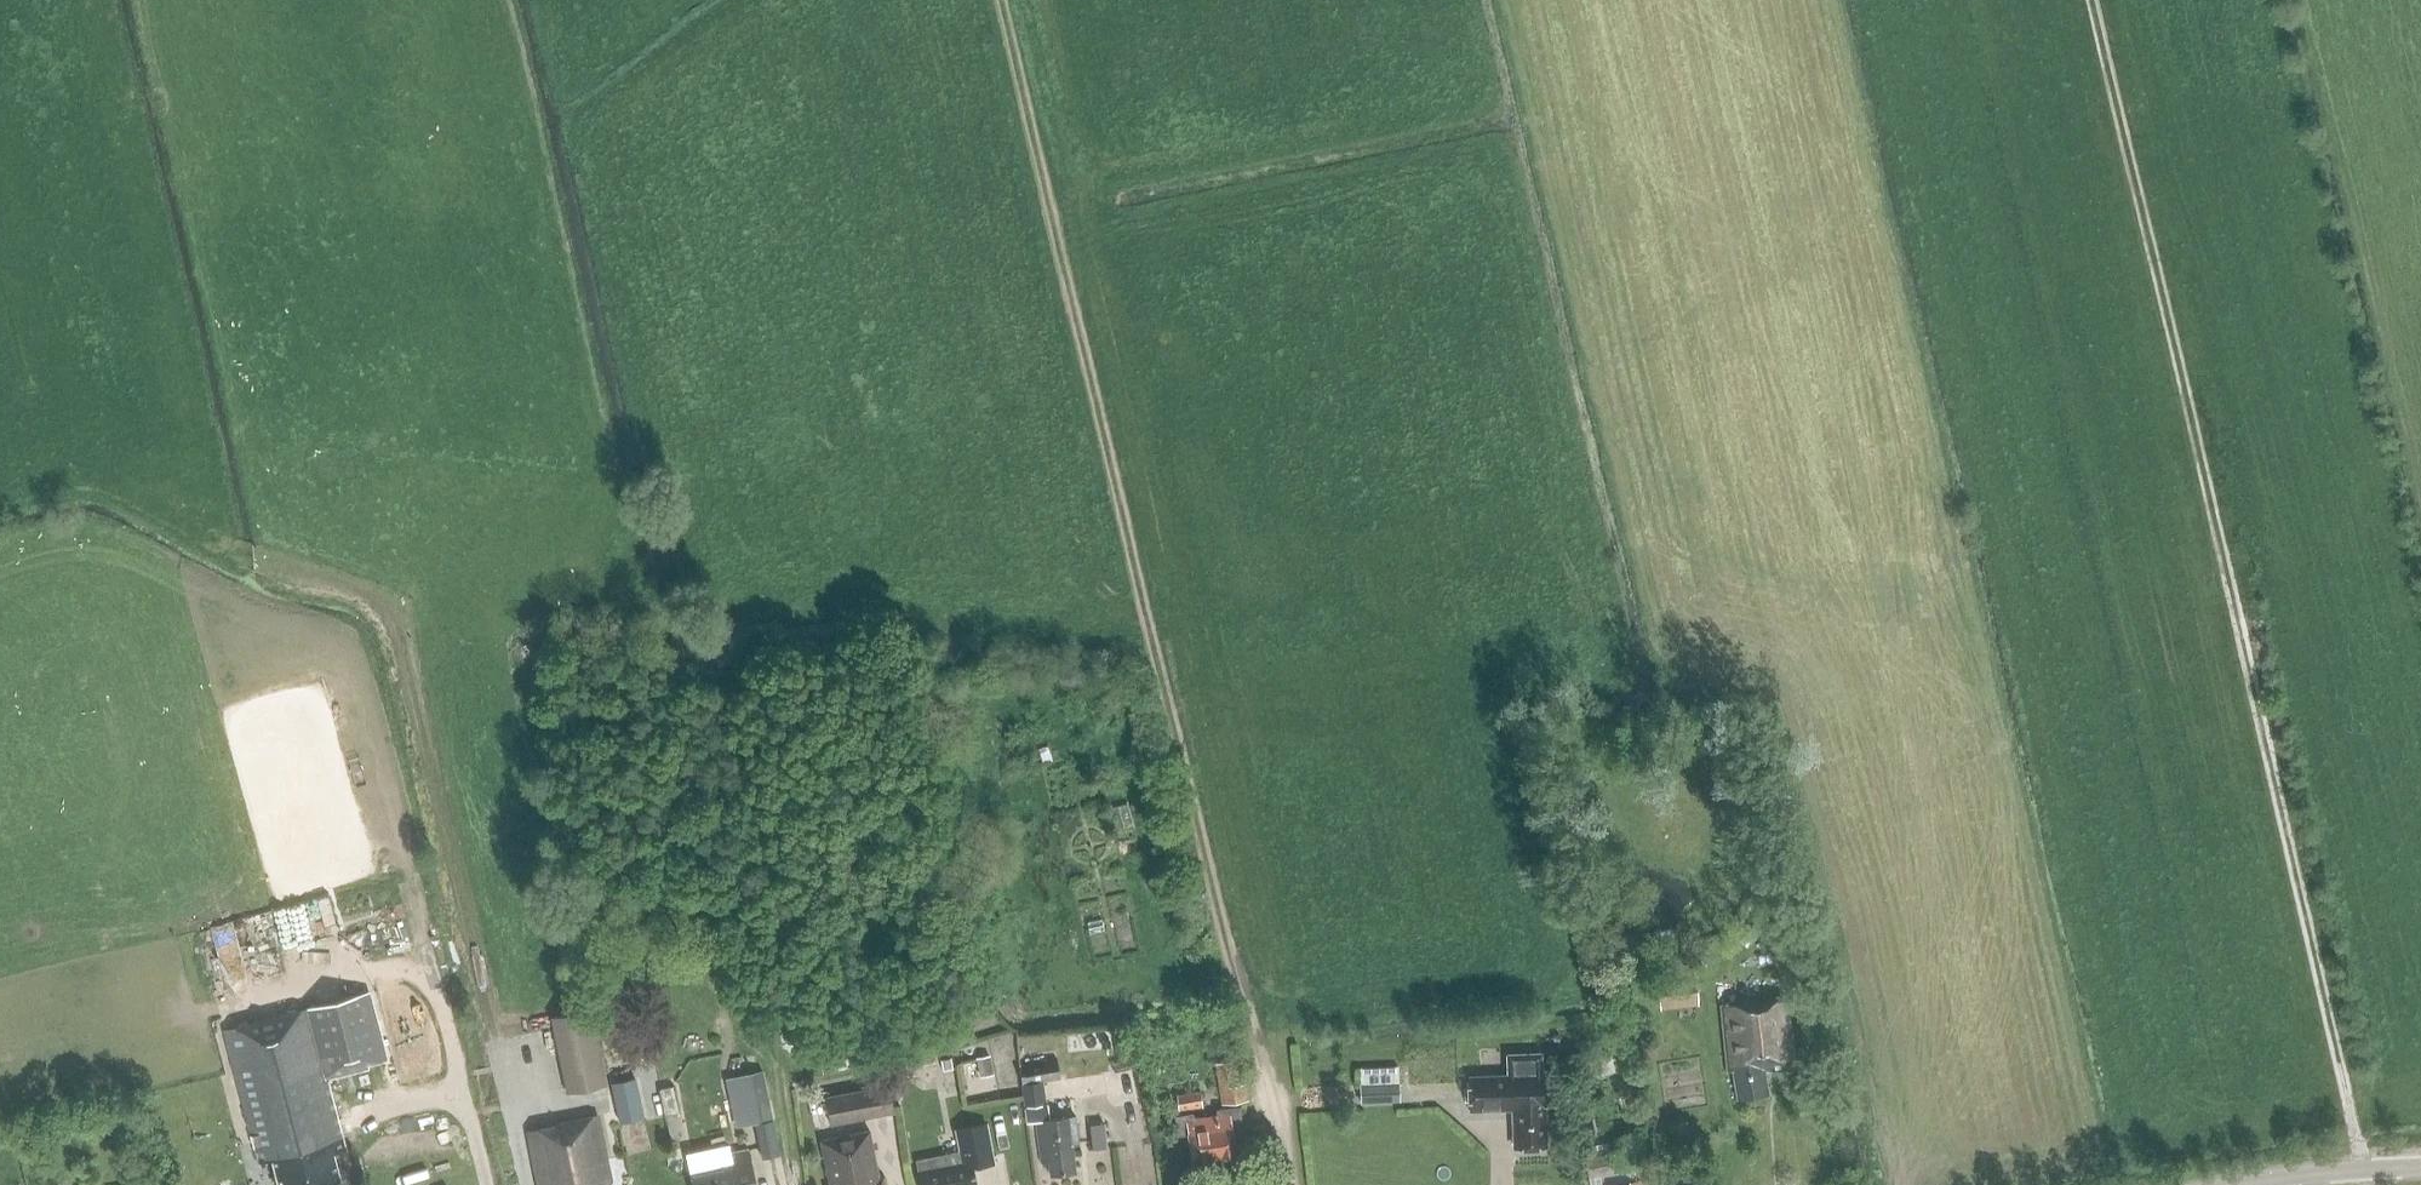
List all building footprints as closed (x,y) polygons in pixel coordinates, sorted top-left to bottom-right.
[(1130,800),(1114,804),(1120,829),(1136,825),(1130,800)] [(1110,895),(1114,909),(1130,905),(1126,890),(1110,895)] [(1655,967),(1657,980),(1660,1009),(1697,1005),(1693,963),(1655,967)] [(328,1081),(370,1070),(352,999),(224,1031),(258,1163),(273,1159),(280,1184),(325,1184),(341,1181),(333,1151),(345,1148),(328,1081)] [(1764,1071),(1798,1068),(1792,999),(1720,1006),(1726,1071),(1733,1070),(1736,1100),(1767,1095),(1764,1071)] [(607,1084),(591,1008),(550,1016),(567,1093),(607,1084)] [(989,1055),(975,1058),(980,1077),(993,1074),(989,1055)] [(1057,1057),(1018,1062),(1021,1083),(1020,1083),(1022,1108),(1024,1108),(1026,1124),(1036,1122),(1042,1162),(1047,1162),(1048,1177),(1076,1174),(1073,1144),(1078,1144),(1075,1115),(1047,1116),(1043,1081),(1060,1078),(1057,1057)] [(1215,1063),(1221,1104),(1248,1101),(1246,1083),(1238,1084),(1235,1060),(1215,1063)] [(1399,1102),(1398,1066),(1360,1067),(1360,1103),(1399,1102)] [(745,1106),(769,1101),(762,1070),(739,1075),(745,1106)] [(1468,1109),(1513,1108),(1514,1147),(1545,1146),(1544,1110),(1542,1072),(1468,1074),(1468,1109)] [(893,1113),(888,1083),(825,1095),(830,1124),(893,1113)] [(679,1113),(673,1086),(659,1089),(664,1116),(679,1113)] [(1202,1107),(1200,1091),(1176,1094),(1178,1111),(1202,1107)] [(1233,1154),(1235,1154),(1229,1111),(1193,1117),(1192,1113),(1174,1116),(1177,1137),(1188,1135),(1192,1160),(1221,1156),(1224,1158),(1232,1158),(1233,1154)] [(595,1113),(554,1122),(554,1125),(525,1132),(537,1184),(611,1184),(595,1113)] [(781,1153),(774,1119),(753,1124),(761,1158),(781,1153)] [(974,1169),(995,1165),(987,1123),(956,1129),(960,1152),(916,1161),(920,1184),(977,1184),(974,1169)] [(1107,1148),(1105,1123),(1088,1125),(1090,1150),(1107,1148)] [(883,1177),(879,1178),(870,1130),(821,1140),(830,1184),(885,1184),(883,1177)] [(1636,1180),(1634,1169),(1629,1170),(1625,1148),(1620,1149),(1618,1141),(1591,1146),(1592,1154),(1584,1156),(1589,1184),(1611,1184),(1636,1180)] [(748,1148),(722,1153),(725,1164),(690,1171),(693,1184),(756,1184),(748,1148)]
